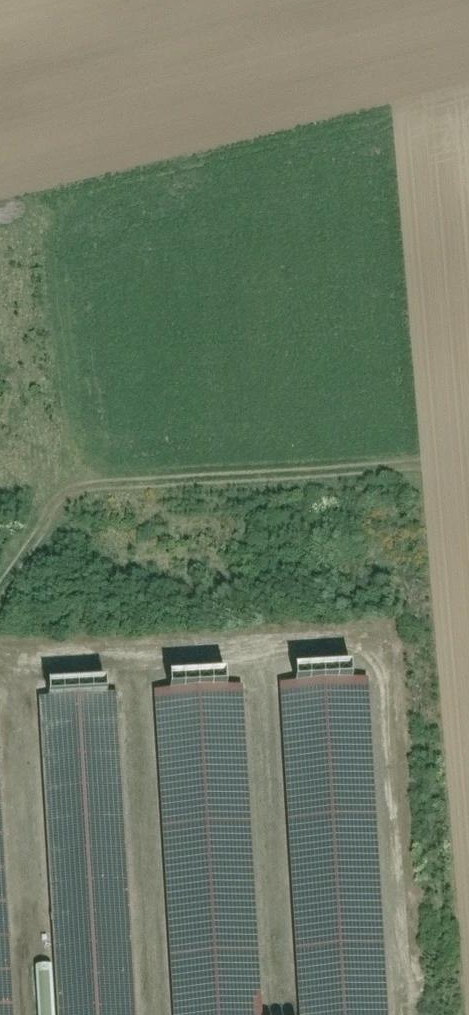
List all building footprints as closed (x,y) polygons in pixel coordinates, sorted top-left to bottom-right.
[(110,697),(94,698),(93,686),(37,689),(38,701),(35,701),(53,1014),(129,1014),(110,697)]
